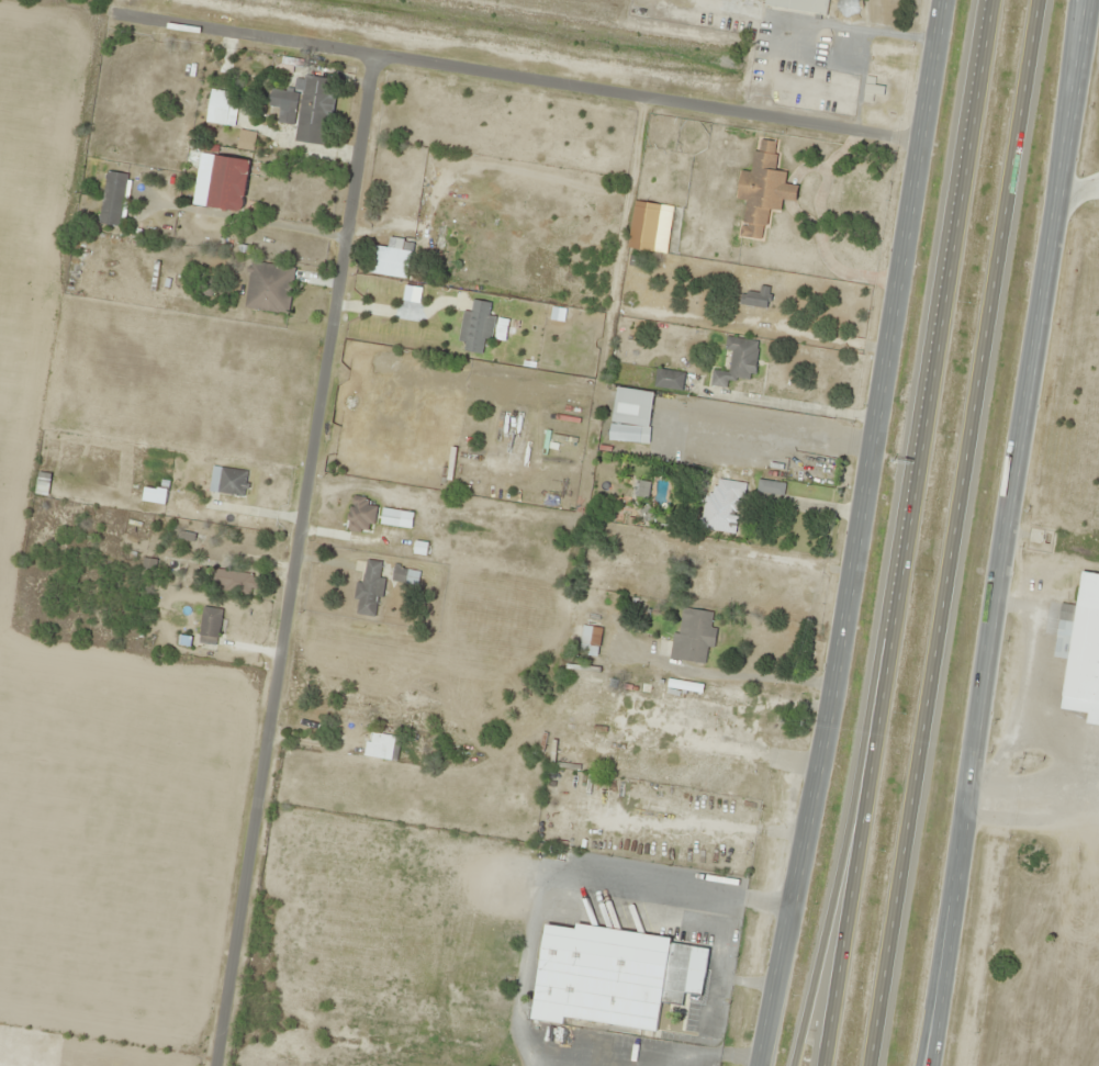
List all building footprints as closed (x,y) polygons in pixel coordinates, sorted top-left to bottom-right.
[(829,0),(765,0),(764,6),(827,15),(829,0)] [(294,140),(325,145),(335,81),(296,75),(294,91),(271,87),(269,106),(280,107),(277,122),(296,124),(294,140)] [(884,85),(865,84),(864,101),(873,101),(873,94),(884,95),(884,85)] [(238,103),(230,102),(231,91),(211,88),(206,121),(234,126),(238,103)] [(238,147),(254,148),(255,132),(240,130),(238,147)] [(740,238),(764,241),(769,210),(780,212),(782,200),(796,202),(798,185),(785,183),(786,171),(774,170),(778,142),(757,139),(752,172),(740,170),(736,199),(746,200),(740,238)] [(250,159),(214,155),(208,207),(243,211),(250,159)] [(123,227),(131,174),(106,171),(98,223),(123,227)] [(408,279),(412,251),(403,249),(404,239),(390,237),(389,247),(373,245),(369,273),(408,279)] [(244,307),(288,314),(295,268),(250,262),(244,307)] [(741,291),(741,306),(769,306),(769,291),(741,291)] [(492,339),(495,315),(489,314),(491,302),(472,300),(471,308),(465,307),(459,350),(483,354),(485,338),(492,339)] [(757,339),(726,338),(725,351),(730,351),(729,371),(712,370),(711,386),(728,387),(728,379),(755,380),(757,339)] [(683,388),(682,370),(654,371),(655,389),(683,388)] [(615,419),(639,423),(643,406),(618,402),(615,419)] [(649,426),(609,426),(609,442),(649,442),(649,426)] [(245,496),(247,469),(212,466),(209,493),(245,496)] [(35,494),(48,496),(51,474),(38,472),(35,494)] [(736,501),(737,486),(707,483),(703,524),(734,526),(735,519),(742,519),(743,502),(736,501)] [(144,502),(166,502),(166,489),(144,489),(144,502)] [(429,511),(412,508),(408,531),(425,534),(429,511)] [(141,577),(155,578),(157,560),(142,558),(141,577)] [(358,582),(357,614),(380,615),(382,561),(365,560),(364,582),(358,582)] [(720,568),(703,565),(699,585),(717,588),(720,568)] [(416,586),(420,573),(396,566),(392,580),(416,586)] [(213,589),(251,591),(252,572),(214,570),(213,589)] [(1081,573),(1076,606),(1061,603),(1054,656),(1067,658),(1060,709),(1088,713),(1087,722),(1098,724),(1098,575),(1081,573)] [(199,643),(218,645),(221,609),(202,607),(199,643)] [(672,658),(706,664),(709,647),(714,648),(717,628),(710,627),(712,612),(680,607),(672,658)] [(577,654),(598,657),(602,628),(571,624),(568,645),(578,646),(577,654)] [(395,762),(400,737),(369,732),(364,757),(395,762)] [(708,947),(545,926),(533,1018),(577,1024),(574,1051),(584,1052),(587,1023),(660,1033),(662,1019),(672,1020),(674,1005),(682,1006),(684,993),(702,995),(708,947)]
